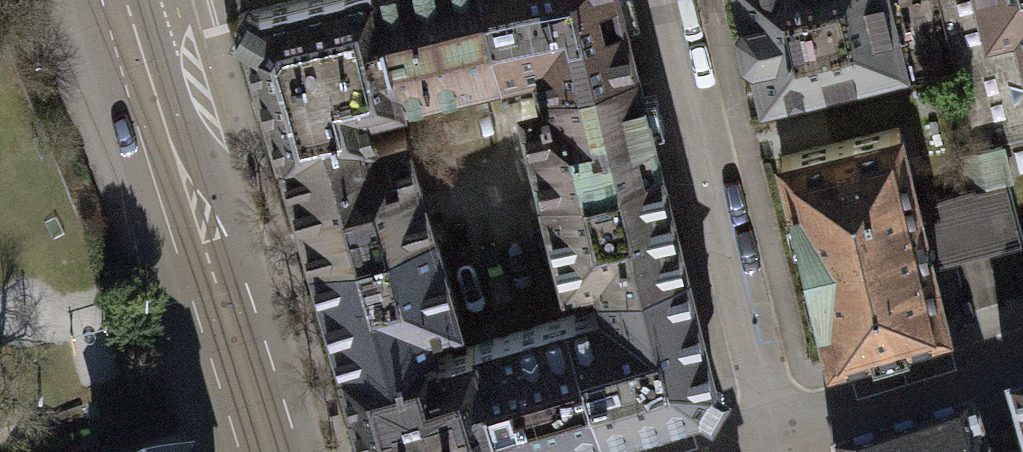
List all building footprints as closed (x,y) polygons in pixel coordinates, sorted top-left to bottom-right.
[(273,137),(405,99),(377,0),(304,0),(240,15),(273,137)] [(489,0),(377,0),(405,99),(509,70),(489,0)] [(630,43),(617,0),(489,0),(509,70),(511,77),(630,43)] [(765,85),(900,52),(887,0),(744,0),(765,85)] [(1007,148),(1022,144),(1022,0),(942,0),(981,154),(1007,148)] [(542,193),(660,161),(656,145),(630,43),(511,77),(537,176),(542,193)] [(405,99),(273,137),(302,239),(309,263),(441,226),(435,204),(405,99)] [(909,122),(778,156),(832,361),(963,327),(946,263),(930,202),(909,122)] [(1007,148),(1022,208),(1022,144),(1007,148)] [(576,319),(693,285),(660,161),(542,193),(576,319)] [(1006,181),(930,202),(946,263),(1022,242),(1006,181)] [(441,226),(309,263),(343,384),(476,346),(441,226)] [(576,319),(610,438),(694,411),(708,415),(726,385),(715,377),(693,285),(576,319)] [(506,451),(563,451),(610,438),(576,319),(476,346),(506,451)] [(343,384),(363,451),(506,451),(476,346),(343,384)] [(1001,426),(1009,451),(1022,451),(1022,419),(1001,426)] [(915,451),(967,451),(962,437),(915,451)]
